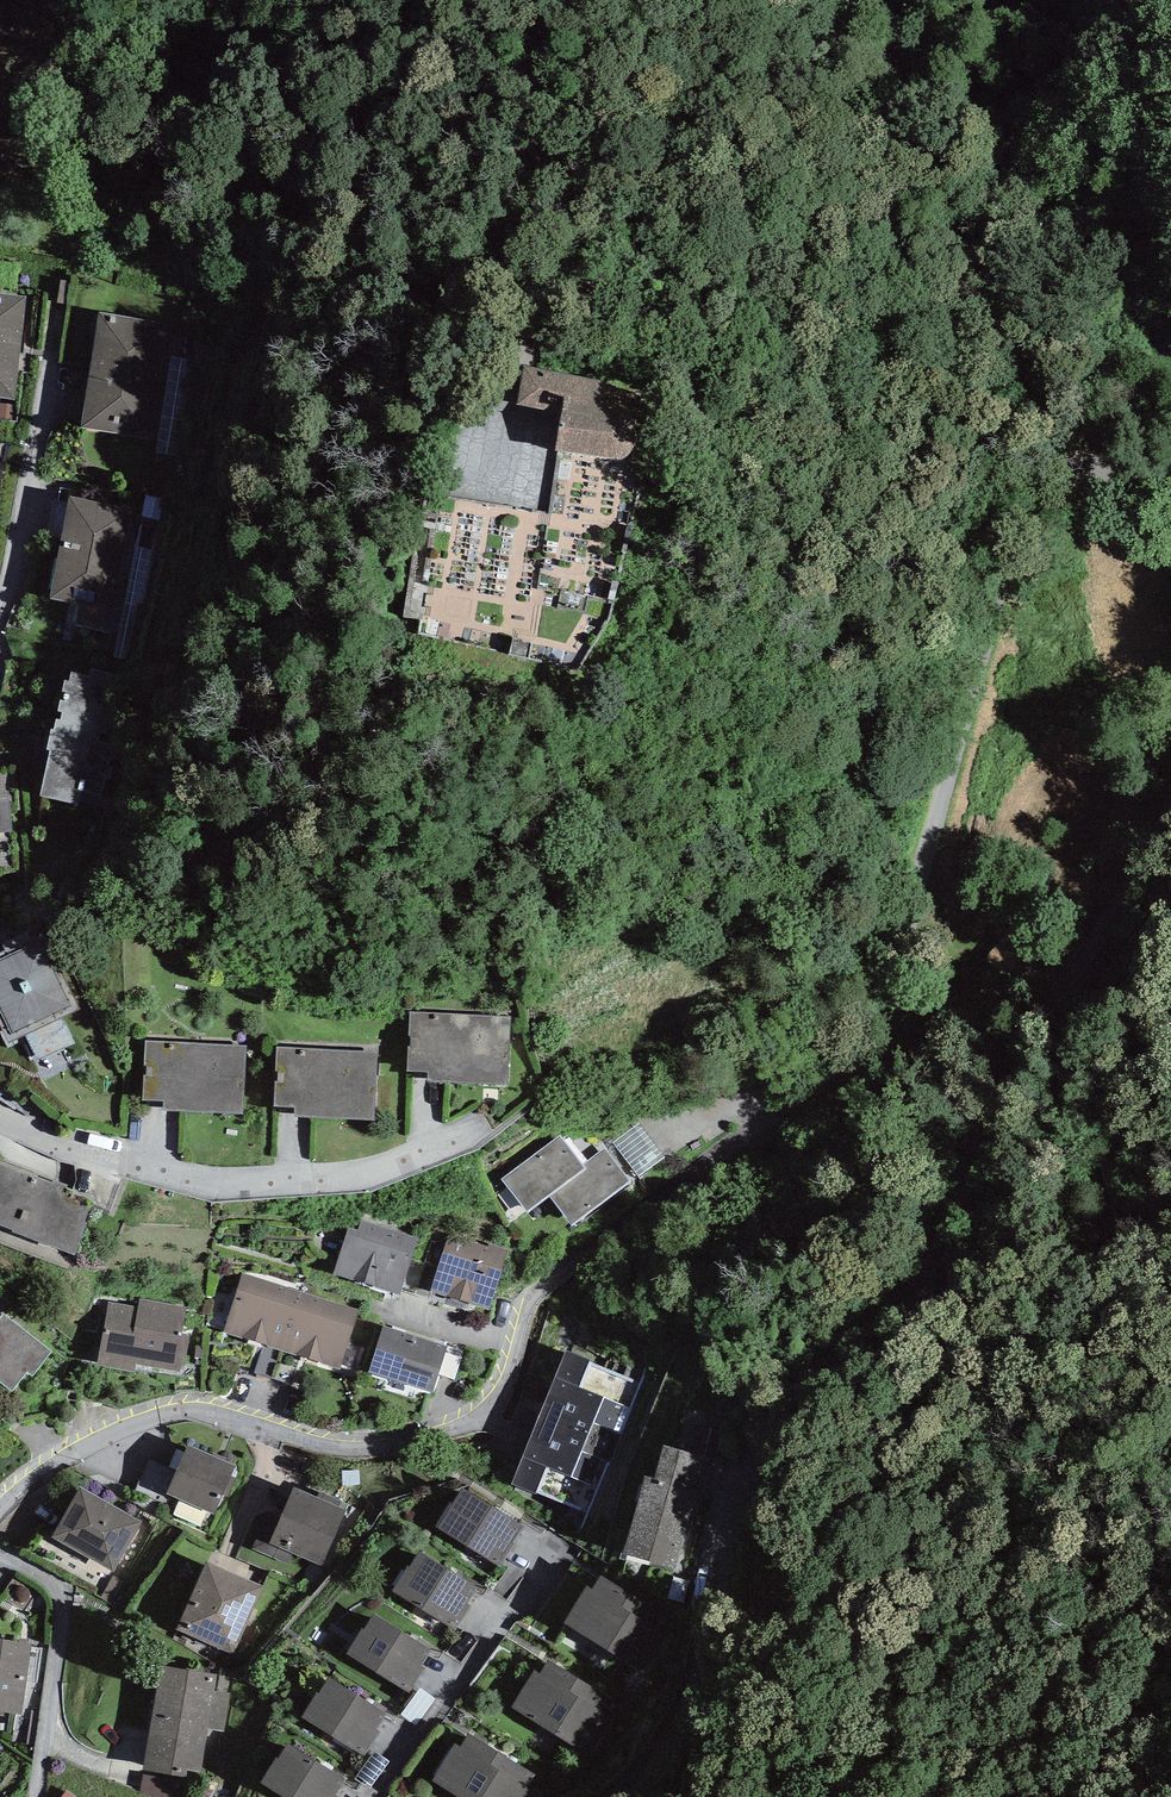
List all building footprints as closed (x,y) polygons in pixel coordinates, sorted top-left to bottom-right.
[(0,293),(0,398),(15,400),(26,297),(0,293)] [(169,323),(99,313),(82,427),(152,437),(169,323)] [(602,381),(523,369),(517,409),(563,416),(557,454),(618,463),(634,450),(637,429),(621,413),(597,409),(602,381)] [(0,403),(0,418),(15,419),(16,405),(0,403)] [(139,511),(69,496),(46,599),(116,614),(139,511)] [(109,811),(136,685),(66,671),(54,730),(51,729),(46,750),(49,750),(40,796),(109,811)] [(16,873),(12,832),(10,799),(0,800),(0,874),(16,873)] [(9,1043),(25,1035),(62,1018),(80,1010),(44,934),(0,954),(0,1025),(9,1043)] [(428,1073),(427,1081),(508,1085),(511,1016),(410,1012),(406,1072),(428,1073)] [(74,1043),(62,1018),(25,1035),(37,1060),(74,1043)] [(164,1101),(164,1109),(242,1113),(246,1047),(147,1042),(144,1100),(164,1101)] [(295,1108),(295,1117),(374,1121),(376,1052),(277,1047),(273,1106),(295,1108)] [(639,1176),(664,1157),(640,1123),(613,1143),(639,1176)] [(502,1179),(527,1213),(549,1196),(585,1169),(582,1165),(560,1136),(502,1179)] [(549,1196),(573,1226),(629,1182),(604,1149),(582,1165),(585,1169),(549,1196)] [(0,1163),(0,1225),(13,1230),(12,1232),(75,1256),(86,1223),(84,1222),(93,1199),(66,1188),(67,1186),(54,1181),(52,1183),(0,1163)] [(348,1228),(333,1274),(400,1295),(418,1238),(361,1221),(358,1231),(348,1228)] [(487,1247),(449,1235),(431,1292),(449,1297),(470,1304),(489,1310),(508,1250),(488,1244),(487,1247)] [(282,1351),(305,1292),(242,1273),(224,1332),(264,1345),(282,1351)] [(305,1292),(282,1351),(302,1357),(340,1370),(360,1310),(305,1292)] [(468,1311),(470,1304),(449,1297),(446,1304),(468,1311)] [(96,1366),(134,1373),(135,1363),(180,1372),(181,1367),(185,1368),(191,1334),(183,1332),(187,1307),(139,1298),(138,1307),(108,1301),(96,1366)] [(12,1392),(27,1372),(32,1377),(52,1352),(3,1314),(2,1315),(0,1313),(0,1382),(12,1392)] [(447,1346),(383,1326),(369,1372),(433,1392),(447,1346)] [(273,1378),(282,1351),(264,1345),(254,1371),(273,1378)] [(293,1384),(302,1357),(282,1351),(273,1378),(293,1384)] [(512,1483),(589,1513),(641,1384),(566,1353),(512,1483)] [(625,1555),(676,1569),(706,1456),(662,1444),(653,1478),(646,1475),(625,1555)] [(236,1466),(188,1446),(168,1493),(214,1514),(223,1495),(231,1476),(236,1466)] [(360,1485),(359,1471),(343,1471),(343,1485),(360,1485)] [(236,1479),(231,1476),(223,1495),(228,1497),(236,1479)] [(143,1521),(80,1487),(52,1537),(114,1572),(143,1521)] [(322,1566),(346,1510),(339,1507),(341,1501),(320,1491),(317,1497),(293,1487),(269,1544),(322,1566)] [(450,1504),(436,1527),(499,1567),(524,1527),(463,1489),(453,1505),(450,1504)] [(408,1566),(392,1591),(455,1630),(470,1606),(467,1605),(476,1589),(420,1552),(410,1567),(408,1566)] [(263,1587),(207,1563),(177,1630),(232,1654),(263,1587)] [(680,1626),(602,1576),(592,1590),(587,1586),(563,1623),(647,1677),(680,1626)] [(362,1629),(347,1654),(409,1693),(424,1668),(421,1666),(430,1650),(374,1614),(364,1630),(362,1629)] [(4,1716),(4,1713),(21,1714),(30,1644),(0,1639),(0,1716),(4,1716)] [(613,1699),(548,1660),(540,1674),(535,1671),(512,1708),(582,1750),(613,1699)] [(159,1666),(144,1771),(187,1778),(187,1771),(201,1773),(208,1730),(225,1732),(228,1693),(214,1692),(217,1675),(159,1666)] [(317,1692),(301,1717),(364,1756),(380,1731),(376,1729),(386,1714),(330,1678),(319,1694),(317,1692)] [(415,1725),(435,1699),(420,1688),(401,1714),(415,1725)] [(469,1733),(460,1747),(456,1744),(434,1781),(459,1796),(525,1796),(538,1775),(469,1733)] [(261,1783),(284,1796),(339,1796),(335,1795),(345,1779),(289,1743),(278,1760),(276,1759),(261,1783)] [(369,1789),(390,1762),(375,1751),(355,1779),(369,1789)] [(187,1778),(144,1771),(141,1793),(154,1796),(184,1796),(187,1778)]
